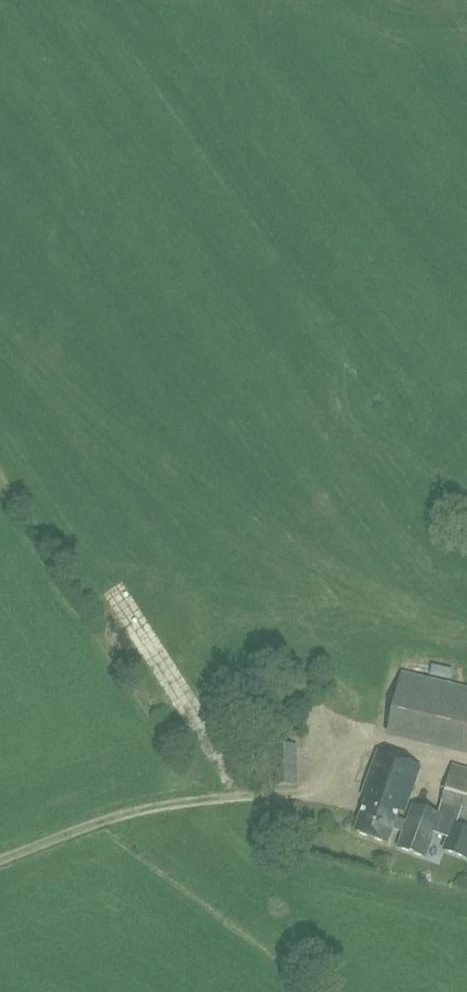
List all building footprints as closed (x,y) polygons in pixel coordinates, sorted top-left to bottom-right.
[(466,750),(466,689),(403,674),(389,732),(466,750)] [(297,746),(272,746),(273,784),(298,783),(297,746)] [(393,829),(398,831),(402,819),(420,768),(380,753),(363,798),(368,800),(356,833),(388,845),(393,829)] [(440,816),(466,823),(466,772),(453,768),(440,816)] [(458,823),(440,816),(414,807),(408,822),(402,819),(398,831),(404,833),(398,849),(426,859),(436,834),(450,840),(445,852),(466,860),(466,859),(466,831),(456,827),(458,823)]
